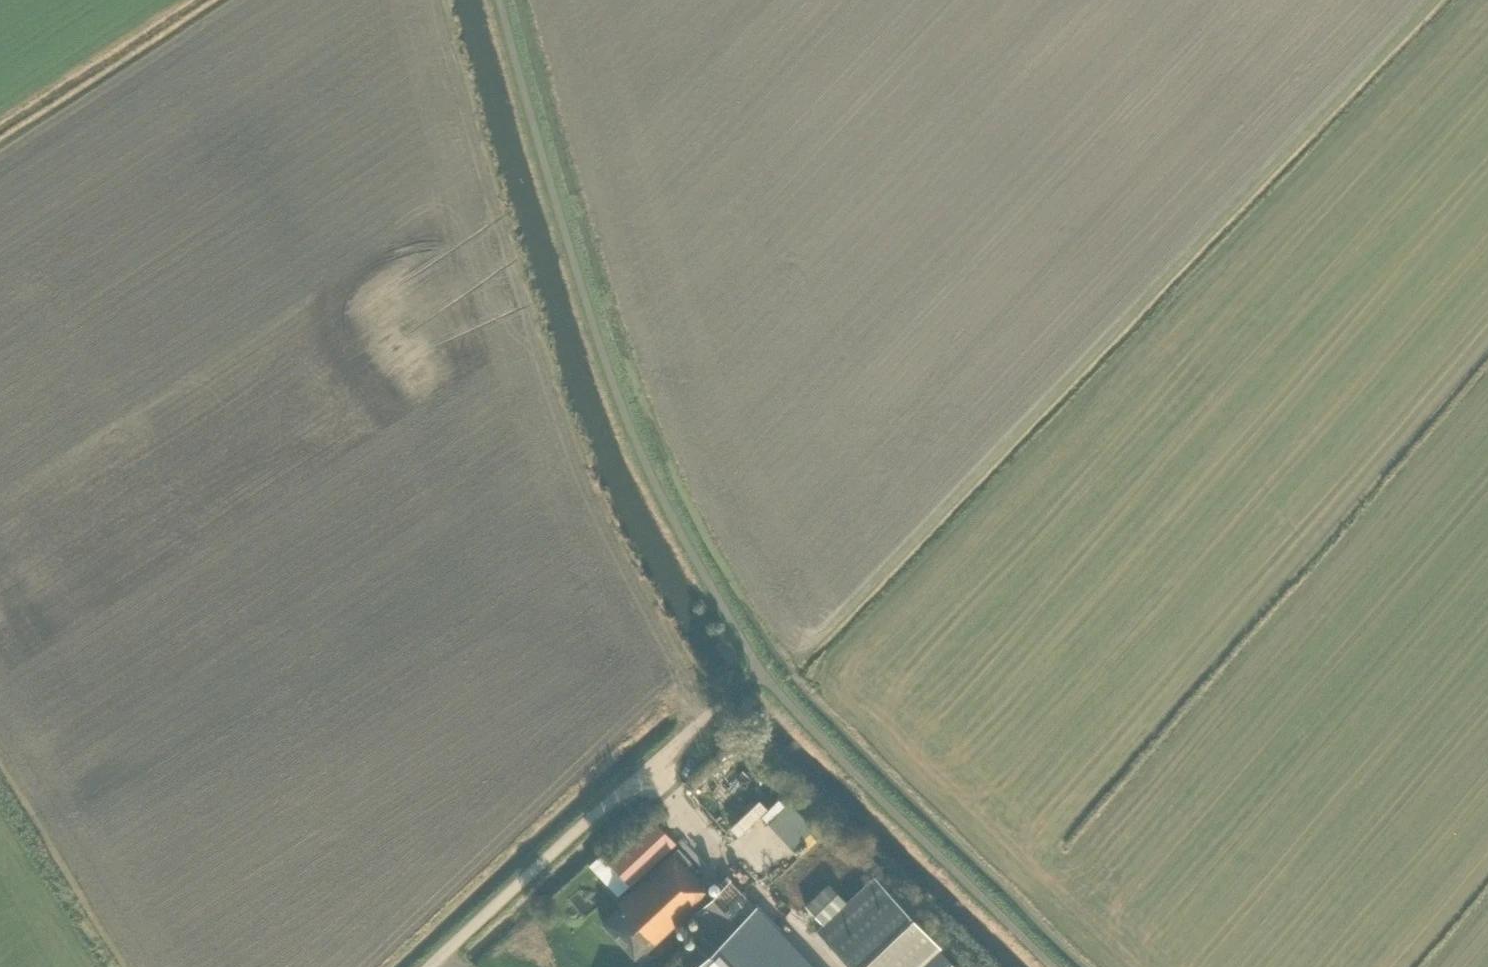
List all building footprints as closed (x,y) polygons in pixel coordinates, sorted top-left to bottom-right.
[(736,796),(722,803),(733,826),(770,808),(762,790),(738,802),(736,796)] [(606,854),(630,879),(678,833),(654,808),(606,854)] [(690,909),(694,914),(718,940),(690,966),(815,966),(757,904),(755,906),(731,880),(712,898),(707,894),(709,893),(697,880),(698,878),(687,866),(691,862),(678,848),(674,852),(619,903),(621,906),(604,923),(635,956),(643,948),(646,951),(690,909)] [(607,860),(599,852),(588,863),(618,894),(629,884),(607,860)] [(814,930),(849,966),(919,966),(941,946),(873,874),(814,930)] [(587,881),(578,888),(585,898),(590,894),(592,886),(587,881)]
